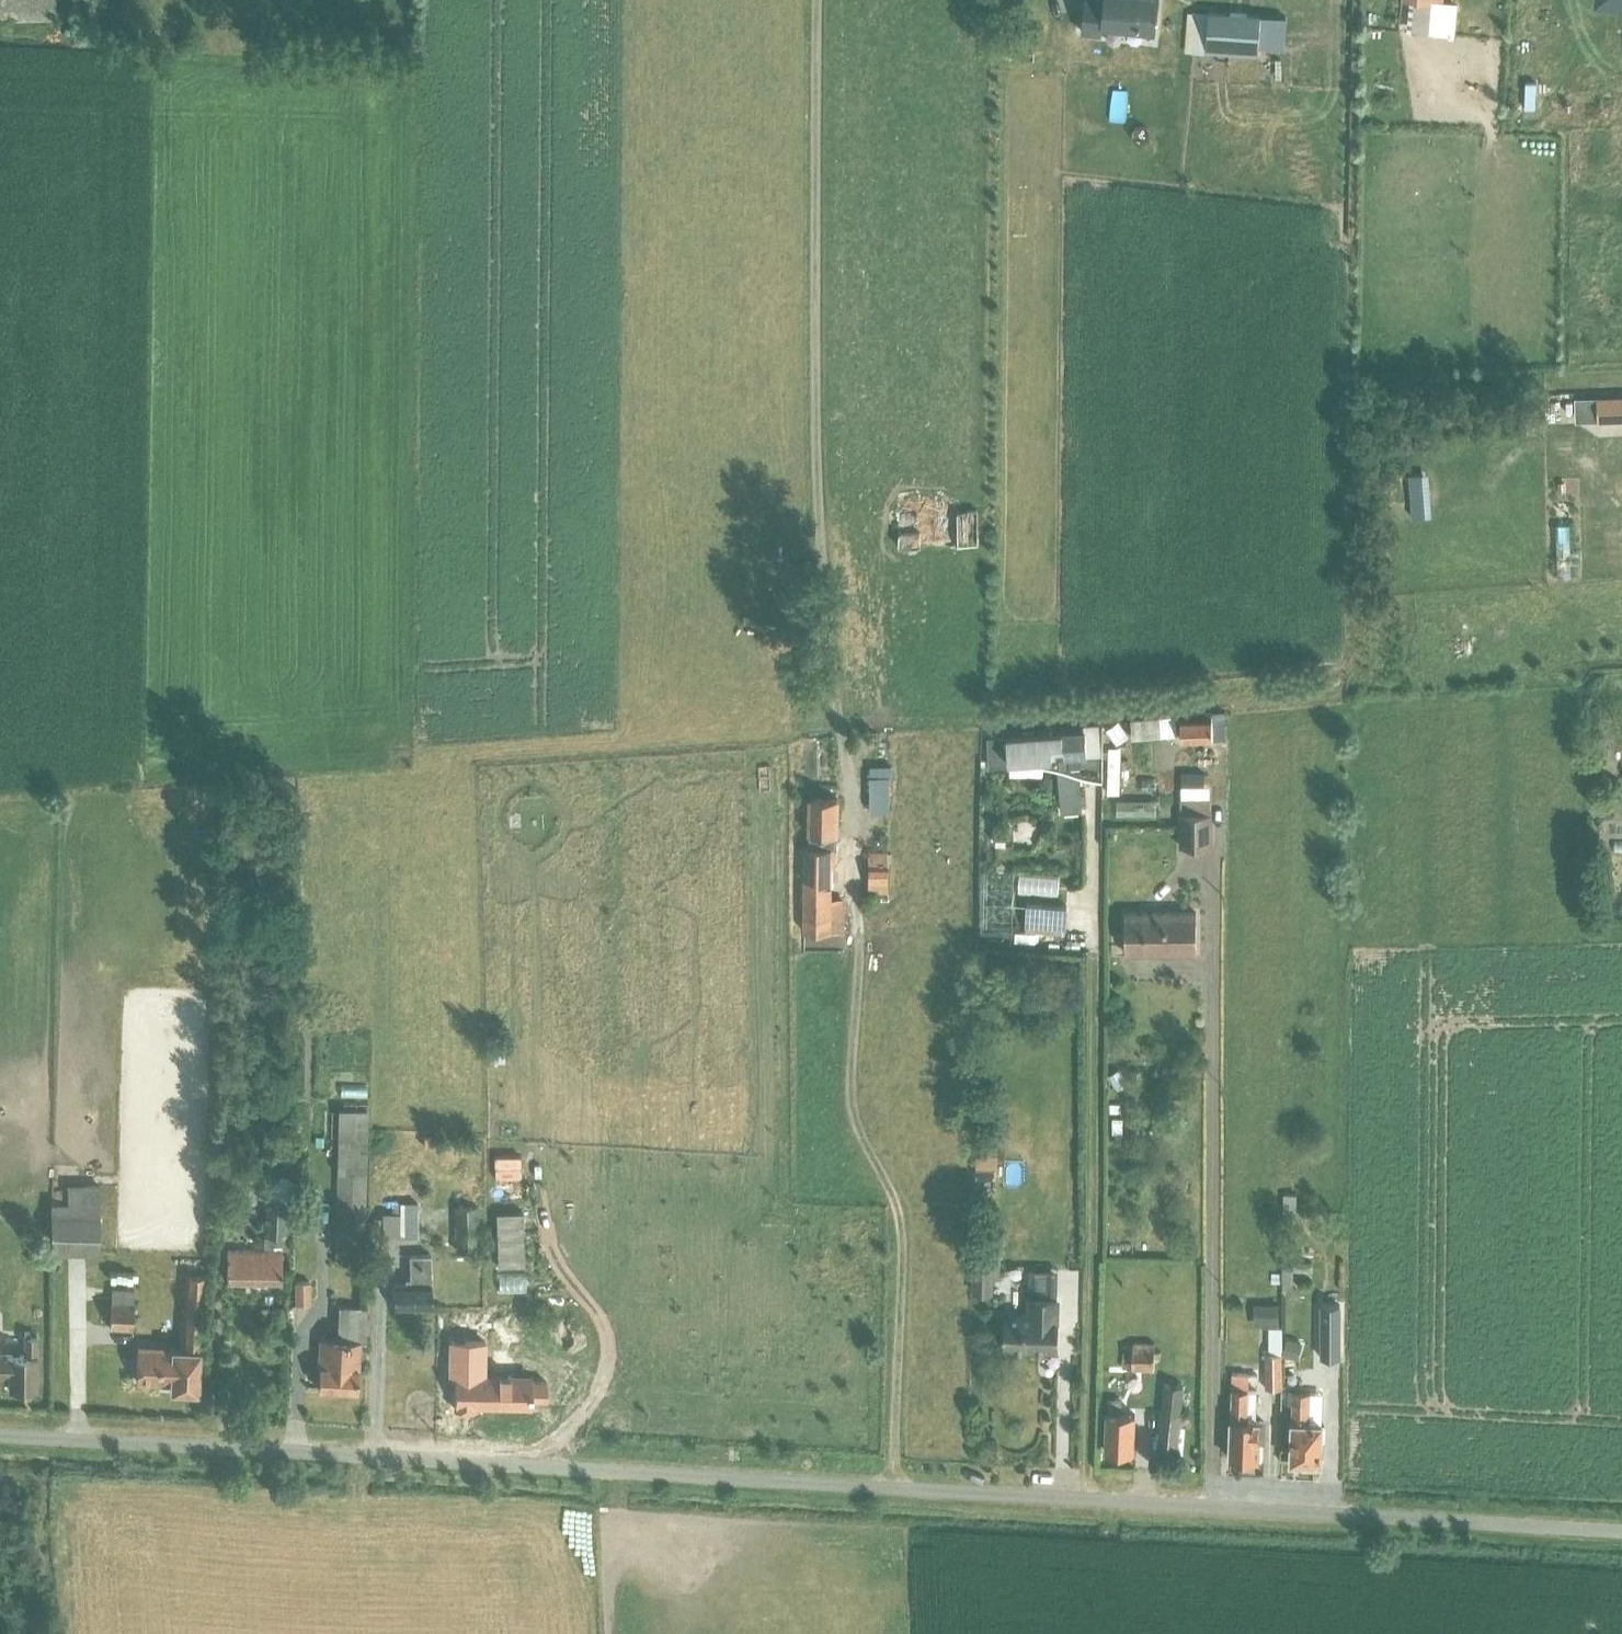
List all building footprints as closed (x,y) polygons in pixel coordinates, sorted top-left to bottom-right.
[(55,19),(55,0),(0,0),(0,19),(55,19)] [(1081,30),(1102,32),(1103,23),(1156,29),(1159,0),(1084,0),(1081,30)] [(1259,14),(1193,9),(1190,51),(1256,56),(1259,14)] [(1598,395),(1598,420),(1621,419),(1621,394),(1598,395)] [(975,510),(956,510),(895,511),(896,546),(976,544),(975,510)] [(813,676),(794,677),(795,686),(813,685),(813,676)] [(813,686),(793,687),(794,701),(814,700),(813,686)] [(1187,744),(1213,744),(1213,722),(1187,722),(1187,744)] [(1082,746),(994,746),(994,769),(1054,769),(1054,760),(1064,760),(1064,752),(1100,752),(1101,726),(1082,726),(1082,746)] [(888,787),(871,786),(869,812),(886,813),(888,787)] [(1188,841),(1211,841),(1211,798),(1188,798),(1188,841)] [(1158,817),(1159,802),(1119,800),(1118,815),(1158,817)] [(808,807),(807,936),(849,936),(849,901),(835,901),(835,808),(808,807)] [(890,892),(890,853),(868,853),(868,892),(890,892)] [(1031,911),(1031,935),(1074,935),(1074,911),(1031,911)] [(1136,920),(1136,959),(1200,959),(1200,920),(1136,920)] [(1122,1090),(1133,1083),(1122,1068),(1111,1075),(1122,1090)] [(1114,1116),(1115,1134),(1127,1134),(1127,1116),(1114,1116)] [(367,1134),(340,1133),(340,1162),(366,1163),(367,1134)] [(979,1170),(979,1195),(1006,1195),(1006,1170),(979,1170)] [(231,1254),(231,1282),(283,1283),(285,1205),(303,1206),(303,1179),(263,1178),(262,1255),(231,1254)] [(365,1181),(338,1181),(336,1286),(362,1286),(365,1181)] [(476,1247),(476,1183),(453,1183),(453,1247),(476,1247)] [(151,1192),(124,1191),(123,1219),(150,1220),(151,1192)] [(418,1219),(379,1218),(379,1239),(417,1240),(418,1219)] [(101,1222),(57,1221),(56,1254),(100,1255),(101,1222)] [(39,1228),(26,1228),(26,1245),(39,1245),(39,1228)] [(495,1228),(495,1249),(513,1249),(512,1228),(495,1228)] [(1003,1257),(974,1256),(972,1296),(1001,1298),(1003,1257)] [(430,1315),(430,1262),(410,1262),(410,1288),(393,1288),(393,1315),(430,1315)] [(178,1354),(175,1394),(204,1396),(211,1281),(192,1280),(187,1354),(178,1354)] [(299,1313),(314,1312),(311,1283),(296,1285),(299,1313)] [(1326,1324),(1346,1323),(1346,1291),(1326,1291),(1326,1324)] [(1009,1321),(1008,1355),(1055,1356),(1056,1301),(1033,1300),(1032,1322),(1009,1321)] [(1282,1304),(1256,1305),(1256,1326),(1283,1326),(1282,1304)] [(111,1309),(110,1329),(134,1331),(135,1311),(111,1309)] [(323,1343),(323,1389),(350,1389),(350,1351),(362,1351),(362,1316),(341,1316),(341,1343),(323,1343)] [(1324,1356),(1340,1355),(1340,1329),(1323,1329),(1324,1356)] [(35,1393),(38,1343),(22,1342),(21,1358),(14,1357),(13,1364),(0,1363),(0,1380),(13,1381),(13,1392),(35,1393)] [(1129,1349),(1129,1374),(1156,1374),(1156,1349),(1129,1349)] [(123,1351),(121,1377),(150,1379),(152,1353),(123,1351)] [(1266,1385),(1284,1385),(1284,1358),(1266,1358),(1266,1385)] [(477,1418),(477,1373),(448,1373),(448,1418),(477,1418)] [(1234,1374),(1232,1468),(1263,1469),(1265,1427),(1253,1426),(1254,1374),(1234,1374)] [(1196,1426),(1185,1426),(1185,1384),(1162,1385),(1163,1456),(1196,1456),(1196,1426)] [(1320,1390),(1292,1390),(1292,1423),(1320,1423),(1320,1390)] [(1139,1416),(1110,1416),(1110,1459),(1138,1460),(1139,1416)] [(1295,1467),(1327,1466),(1326,1425),(1295,1425),(1295,1467)]
